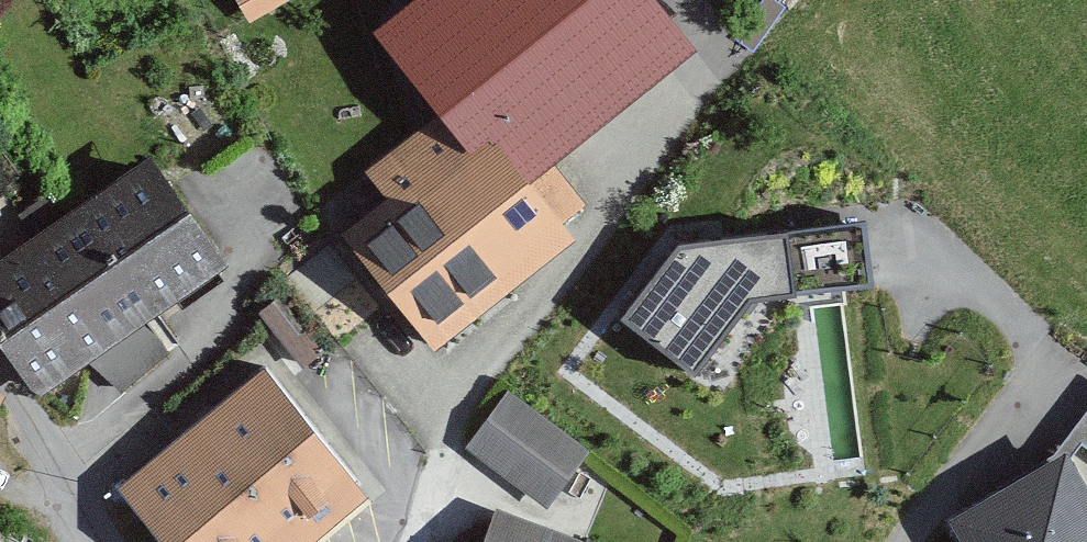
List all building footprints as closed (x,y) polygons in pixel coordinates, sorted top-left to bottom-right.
[(249,30),(285,8),(280,0),(231,0),(249,30)] [(542,0),(529,0),(429,76),(455,111),(366,179),(387,207),(344,240),(433,356),(581,244),(527,174),(620,102),(542,0)] [(154,158),(0,262),(0,341),(43,404),(85,375),(120,396),(173,360),(149,325),(231,270),(154,158)] [(862,239),(679,258),(622,332),(694,387),(751,314),(869,301),(862,239)] [(270,373),(124,495),(163,541),(326,541),(377,500),(270,373)] [(510,399),(468,459),(549,516),(591,457),(510,399)] [(1071,447),(1086,459),(1086,427),(1071,447)] [(1072,459),(954,528),(962,541),(1086,541),(1086,485),(1072,459)] [(498,520),(490,541),(562,541),(498,520)]
